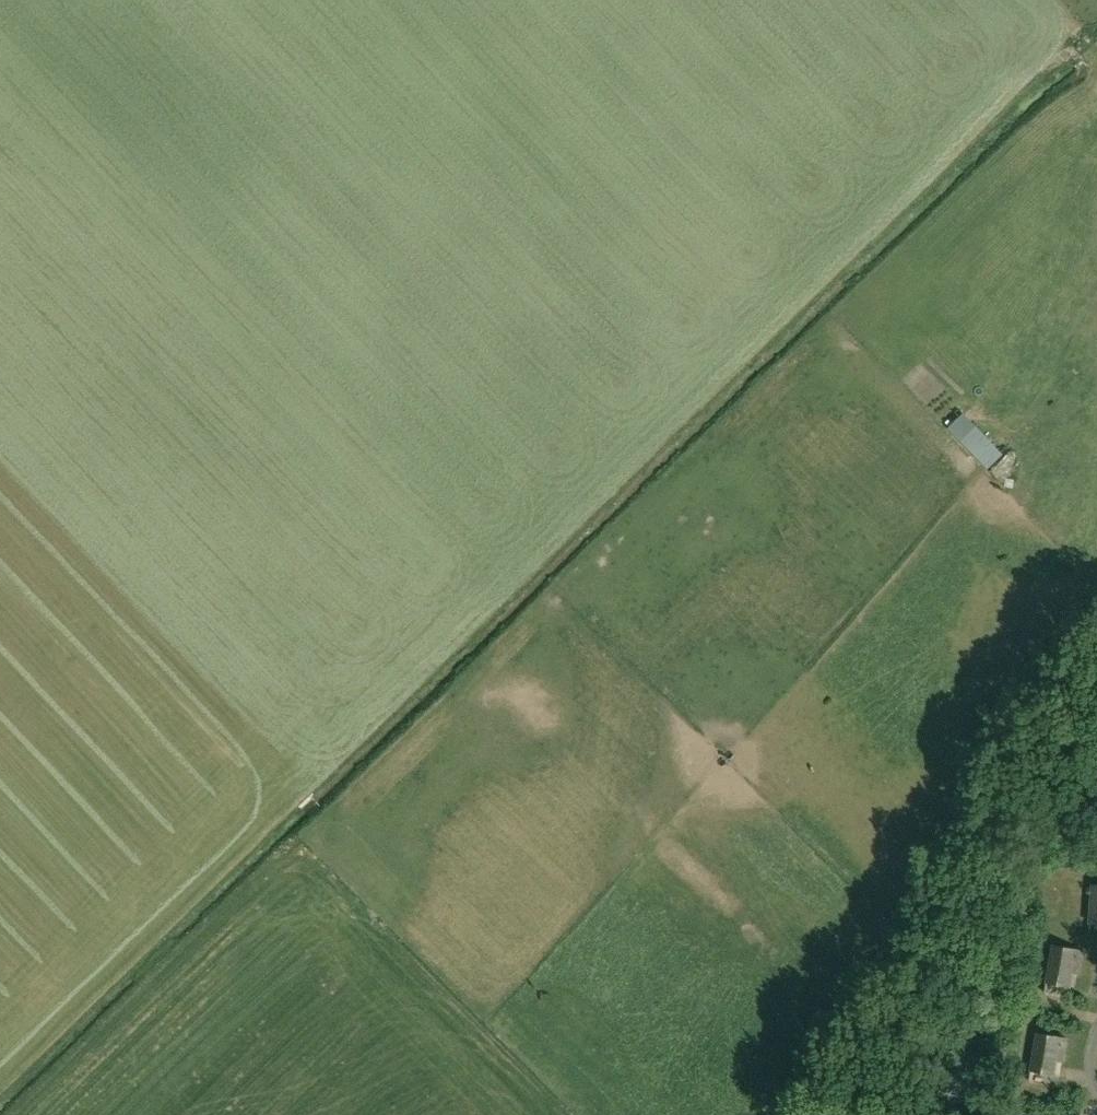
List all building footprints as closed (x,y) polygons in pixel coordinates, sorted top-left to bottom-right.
[(995,465),(1009,449),(980,423),(966,439),(995,465)] [(1079,973),(1083,951),(1053,946),(1046,982),(1069,986),(1072,971),(1079,973)] [(1063,1060),(1067,1039),(1037,1034),(1031,1070),(1053,1074),(1056,1059),(1063,1060)]
